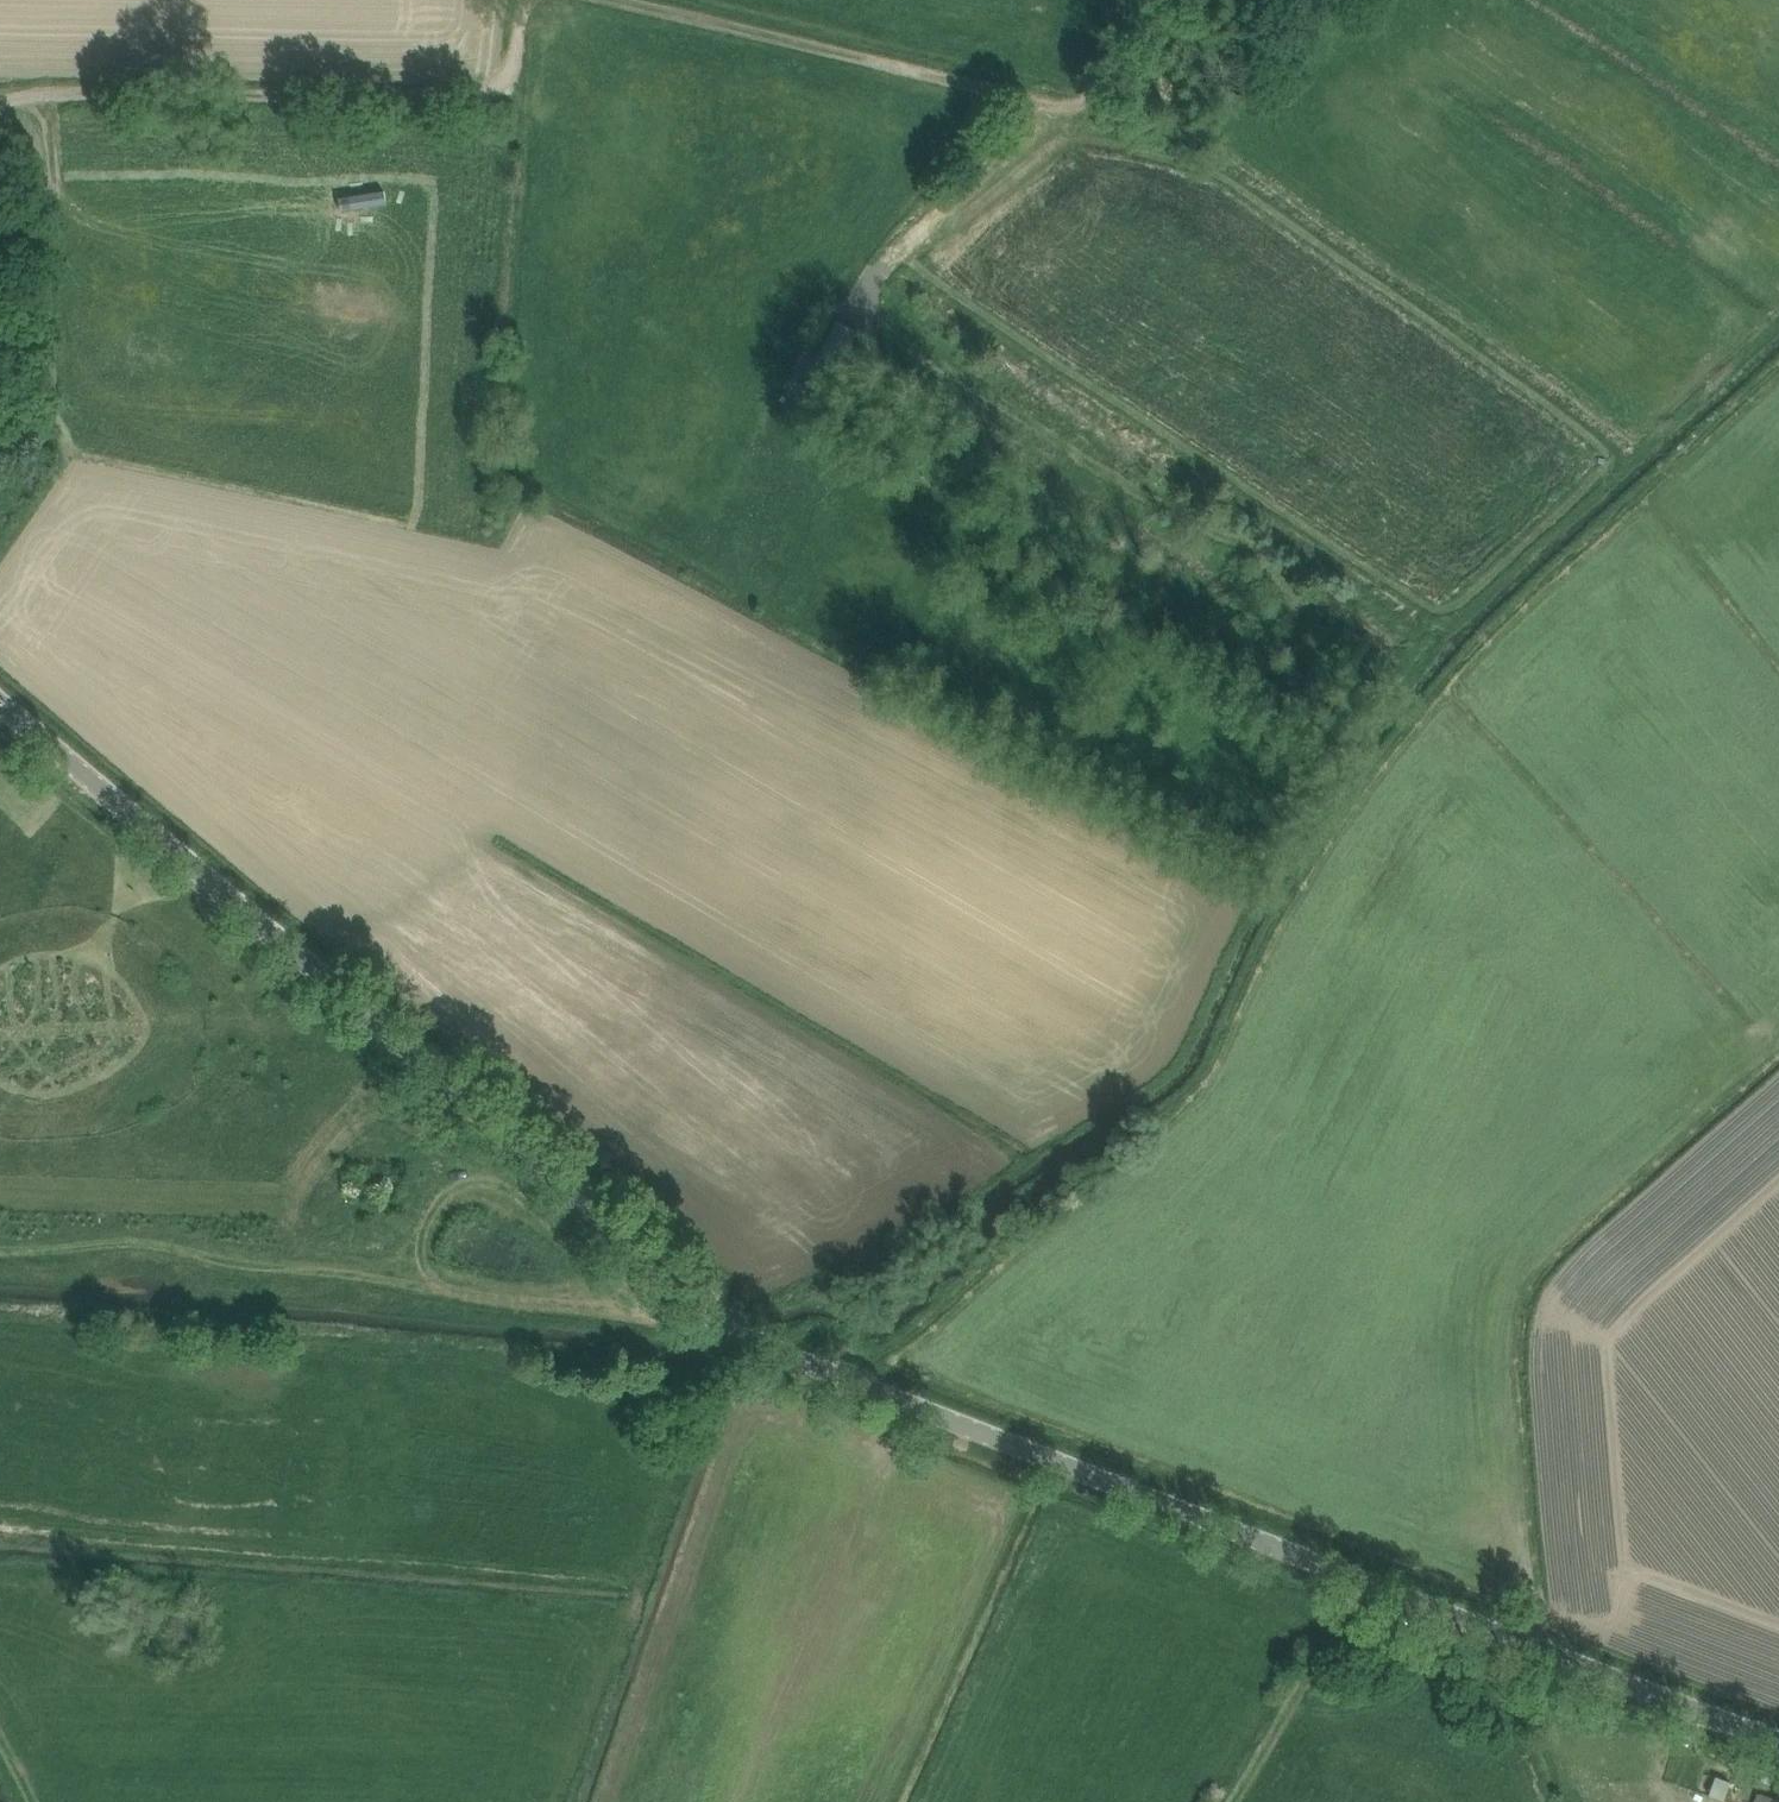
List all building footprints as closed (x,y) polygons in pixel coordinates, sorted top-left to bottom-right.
[(839,321),(817,362),(838,374),(861,333),(839,321)] [(1731,1781),(1717,1776),(1711,1794),(1725,1799),(1731,1781)] [(1756,1801),(1778,1801),(1778,1799),(1758,1793),(1756,1801)]
